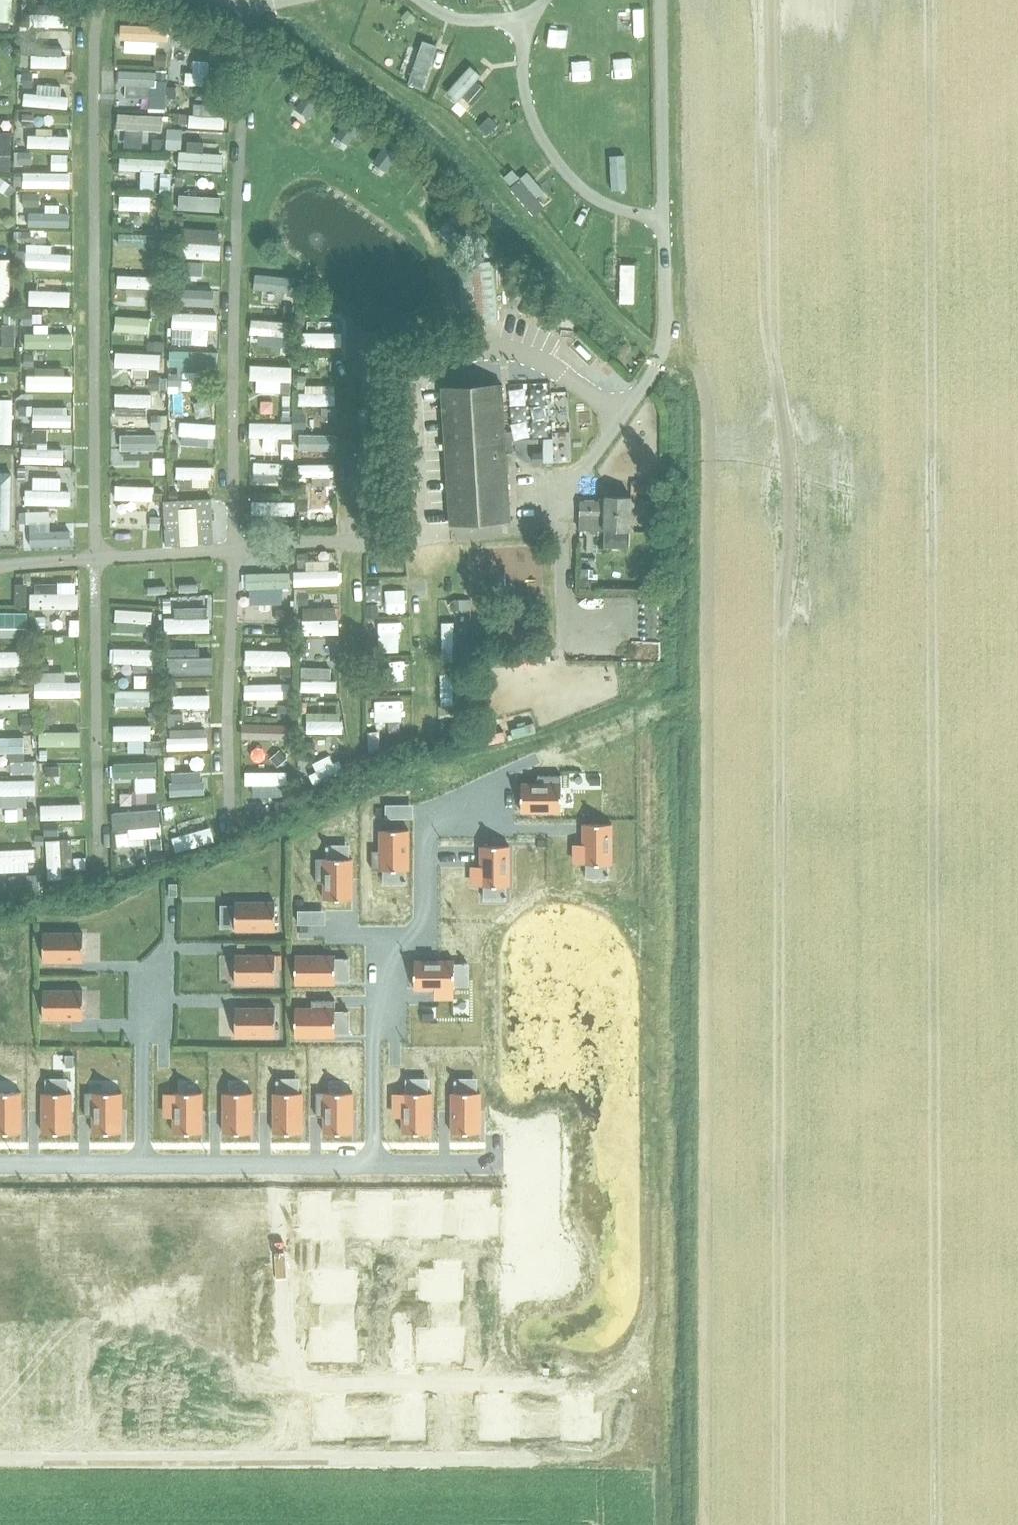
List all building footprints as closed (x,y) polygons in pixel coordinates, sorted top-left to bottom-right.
[(8,19),(9,0),(0,0),(0,19),(8,19)] [(409,10),(402,17),(410,24),(417,16),(409,10)] [(117,49),(152,50),(152,40),(164,40),(165,22),(118,20),(117,49)] [(0,21),(0,30),(10,30),(10,21),(0,21)] [(421,83),(437,36),(422,31),(406,78),(421,83)] [(0,43),(0,44),(8,54),(15,48),(6,38),(0,43)] [(30,54),(22,54),(22,66),(30,66),(30,54)] [(156,54),(155,64),(167,65),(167,55),(156,54)] [(470,64),(447,91),(458,101),(482,75),(470,64)] [(19,102),(62,105),(63,82),(46,81),(46,68),(35,67),(33,89),(19,88),(19,102)] [(154,67),(113,67),(113,89),(154,89),(154,67)] [(158,69),(157,79),(166,79),(167,70),(158,69)] [(33,73),(24,73),(24,87),(33,87),(33,73)] [(177,86),(168,86),(168,97),(177,97),(177,86)] [(197,87),(196,97),(210,98),(211,88),(197,87)] [(116,129),(156,130),(157,110),(117,109),(116,129)] [(174,112),(173,121),(186,122),(187,113),(174,112)] [(23,113),(23,125),(34,125),(35,114),(23,113)] [(489,117),(480,126),(488,135),(497,126),(489,117)] [(65,129),(24,127),(23,144),(64,146),(65,129)] [(168,127),(166,148),(181,149),(183,128),(168,127)] [(152,135),(150,150),(162,151),(164,136),(152,135)] [(47,149),(47,166),(64,167),(64,150),(47,149)] [(32,152),(19,151),(19,163),(32,163),(32,152)] [(66,168),(18,169),(19,184),(66,184),(66,168)] [(495,180),(525,221),(541,209),(511,168),(495,180)] [(162,172),(161,184),(171,184),(172,173),(162,172)] [(0,177),(0,185),(6,189),(10,183),(1,176),(0,177)] [(176,189),(175,204),(212,206),(213,191),(176,189)] [(114,191),(113,204),(142,206),(143,192),(114,191)] [(40,193),(24,193),(24,204),(40,205),(40,193)] [(59,223),(59,200),(40,200),(40,208),(23,208),(23,224),(59,223)] [(175,217),(175,226),(184,227),(185,218),(175,217)] [(32,230),(22,230),(22,242),(32,242),(32,230)] [(114,230),(114,242),(150,244),(150,231),(114,230)] [(180,236),(180,250),(214,251),(215,237),(180,236)] [(18,250),(17,266),(26,267),(27,251),(18,250)] [(499,319),(496,261),(460,263),(463,321),(499,319)] [(621,264),(620,302),(634,302),(635,265),(621,264)] [(156,285),(156,272),(114,270),(113,283),(156,285)] [(249,271),(248,288),(287,289),(287,272),(249,271)] [(179,274),(178,298),(209,299),(209,286),(198,286),(199,275),(179,274)] [(23,281),(22,303),(67,304),(67,289),(40,288),(41,282),(23,281)] [(153,298),(152,314),(162,314),(162,298),(153,298)] [(287,304),(286,316),(295,316),(296,305),(287,304)] [(32,308),(23,308),(23,324),(32,324),(32,308)] [(16,311),(4,311),(4,323),(16,323),(16,311)] [(297,311),(297,320),(308,321),(309,312),(297,311)] [(253,316),(252,338),(277,340),(278,318),(253,316)] [(4,323),(3,323),(3,346),(16,346),(16,323),(4,323)] [(301,328),(301,341),(317,341),(317,346),(338,345),(337,328),(301,328)] [(21,329),(21,345),(68,345),(68,329),(21,329)] [(294,340),(284,340),(284,351),(294,351),(294,340)] [(156,341),(155,350),(165,350),(165,341),(156,341)] [(174,365),(203,366),(204,349),(174,348),(174,365)] [(34,353),(25,353),(25,367),(34,367),(34,353)] [(331,358),(318,358),(318,368),(330,369),(331,358)] [(247,359),(246,376),(287,379),(288,362),(247,359)] [(179,373),(170,373),(169,385),(179,385),(179,373)] [(306,375),(298,375),(298,387),(306,388),(306,375)] [(149,376),(149,387),(160,388),(160,377),(160,376),(149,376)] [(451,524),(511,520),(502,384),(442,388),(451,524)] [(508,433),(526,432),(524,384),(506,385),(508,433)] [(111,388),(111,403),(125,403),(124,412),(145,413),(146,390),(111,388)] [(563,442),(563,390),(550,390),(550,442),(563,442)] [(8,395),(0,395),(0,440),(6,440),(8,395)] [(33,406),(21,406),(21,415),(33,415),(33,406)] [(336,407),(322,407),(322,417),(336,417),(336,407)] [(168,414),(152,414),(152,428),(161,428),(161,427),(168,427),(168,414)] [(304,414),(292,414),(292,428),(304,428),(304,414)] [(208,440),(209,420),(173,419),(172,430),(183,431),(183,440),(208,440)] [(249,420),(249,441),(284,441),(284,420),(249,420)] [(48,428),(34,428),(34,430),(34,441),(48,441),(48,428)] [(156,432),(111,429),(111,443),(155,445),(156,432)] [(34,430),(22,431),(22,442),(34,441),(34,430)] [(329,454),(330,435),(295,433),(294,452),(329,454)] [(294,443),(282,443),(282,458),(293,458),(294,443)] [(24,446),(24,459),(67,458),(66,445),(24,446)] [(373,469),(373,454),(357,454),(357,469),(373,469)] [(157,457),(154,457),(154,473),(166,473),(166,457),(157,457)] [(249,477),(280,478),(281,458),(250,457),(249,477)] [(302,458),(301,480),(330,482),(331,460),(302,458)] [(173,461),(172,477),(207,479),(208,463),(173,461)] [(27,467),(19,467),(19,477),(27,477),(27,467)] [(111,479),(110,495),(150,498),(151,481),(111,479)] [(655,482),(632,481),(632,493),(655,494),(655,482)] [(284,484),(284,494),(293,494),(293,484),(284,484)] [(250,488),(249,512),(277,514),(278,490),(250,488)] [(162,492),(154,492),(154,500),(162,500),(162,492)] [(580,500),(580,529),(605,530),(604,545),(630,546),(631,531),(632,496),(606,495),(606,501),(580,500)] [(310,498),(300,498),(300,510),(309,511),(310,498)] [(212,499),(164,502),(166,545),(214,543),(212,499)] [(50,511),(27,511),(27,523),(51,523),(50,511)] [(160,515),(152,515),(152,527),(160,527),(160,515)] [(310,553),(300,554),(300,563),(311,563),(310,553)] [(582,568),(582,588),(598,588),(598,579),(590,579),(591,568),(582,568)] [(263,619),(264,599),(281,600),(282,572),(244,571),(242,618),(263,619)] [(27,583),(18,583),(17,605),(27,605),(27,583)] [(310,593),(300,592),(300,604),(310,604),(310,593)] [(629,598),(616,602),(619,616),(633,612),(629,598)] [(471,599),(455,599),(455,609),(471,609),(471,599)] [(111,617),(149,620),(150,606),(112,603),(111,617)] [(204,603),(160,607),(162,631),(206,627),(204,603)] [(336,614),(327,614),(327,604),(304,604),(304,631),(336,630),(336,614)] [(378,604),(368,604),(368,614),(378,614),(378,604)] [(290,609),(278,608),(278,620),(290,620),(290,609)] [(18,623),(19,610),(0,610),(0,634),(10,634),(10,623),(18,623)] [(46,616),(37,617),(37,629),(47,629),(46,616)] [(439,616),(439,658),(452,658),(452,616),(439,616)] [(149,629),(149,641),(158,642),(159,630),(149,629)] [(150,662),(151,644),(109,643),(109,661),(150,662)] [(271,662),(288,662),(288,644),(242,644),(242,663),(251,663),(251,673),(271,673),(271,662)] [(0,647),(0,668),(18,668),(18,648),(0,647)] [(334,675),(310,674),(310,663),(300,663),(299,687),(333,689),(334,675)] [(293,667),(283,667),(283,681),(293,681),(293,667)] [(436,704),(449,705),(451,669),(438,668),(436,704)] [(159,674),(149,674),(149,684),(159,684),(159,674)] [(281,701),(281,678),(246,678),(246,701),(281,701)] [(25,705),(25,685),(0,685),(0,705),(25,705)] [(205,690),(173,691),(174,704),(205,703),(205,690)] [(305,717),(326,718),(327,703),(306,701),(305,717)] [(290,706),(279,706),(279,718),(290,718),(290,706)] [(51,708),(43,708),(43,723),(51,722),(51,708)] [(162,711),(151,712),(151,720),(162,720),(162,711)] [(183,713),(168,714),(168,726),(176,725),(175,719),(183,719),(183,713)] [(33,717),(23,717),(23,730),(33,730),(33,717)] [(112,723),(113,744),(145,743),(144,722),(112,723)] [(36,747),(75,746),(75,727),(36,727),(36,747)] [(170,729),(170,747),(203,747),(203,729),(170,729)] [(163,739),(149,739),(149,752),(163,752),(163,739)] [(306,742),(306,755),(317,755),(317,742),(306,742)] [(281,751),(272,759),(278,766),(287,758),(281,751)] [(175,756),(166,757),(167,769),(176,769),(175,756)] [(113,758),(114,780),(141,779),(141,758),(113,758)] [(36,759),(27,759),(27,772),(36,772),(36,759)] [(60,765),(47,765),(48,774),(60,774),(60,765)] [(31,775),(0,775),(0,793),(31,792),(31,775)] [(524,783),(522,783),(522,797),(522,812),(524,812),(524,811),(545,811),(560,811),(560,812),(562,812),(562,775),(560,775),(540,775),(539,775),(539,779),(539,783),(524,783)] [(601,776),(592,776),(592,785),(601,785),(601,776)] [(270,805),(270,783),(240,784),(240,806),(270,805)] [(160,791),(148,791),(148,803),(160,803),(160,791)] [(292,801),(279,801),(279,813),(292,813),(292,801)] [(131,820),(131,827),(152,826),(152,805),(110,806),(110,821),(131,820)] [(38,807),(28,807),(29,819),(38,819),(38,807)] [(58,822),(46,822),(46,835),(58,835),(58,822)] [(584,845),(576,845),(576,853),(576,862),(584,862),(584,863),(587,863),(603,863),(609,863),(612,863),(612,862),(612,842),(612,825),(612,824),(584,824),(584,825),(584,845)] [(206,826),(176,831),(178,844),(207,840),(206,826)] [(381,850),(373,850),(373,852),(373,862),(373,868),(373,869),(384,869),(389,869),(406,869),(409,869),(409,868),(409,848),(409,831),(409,829),(395,829),(381,829),(381,831),(381,841),(381,850)] [(37,834),(37,843),(45,843),(46,834),(37,834)] [(163,837),(152,838),(153,848),(164,848),(163,837)] [(25,867),(24,858),(31,857),(30,844),(0,845),(0,868),(25,867)] [(474,867),(474,875),(474,884),(481,883),(481,885),(484,885),(496,885),(507,885),(510,885),(510,884),(510,864),(510,847),(510,845),(481,845),(481,847),(482,847),(482,850),(482,867),(476,867),(474,867)] [(353,858),(316,858),(316,882),(325,882),(325,898),(353,898),(353,897),(352,897),(352,860),(353,860),(353,858)] [(39,875),(10,876),(11,893),(40,892),(39,875)] [(170,895),(178,895),(178,883),(170,883),(170,895)] [(236,930),(276,931),(276,903),(236,902),(236,930)] [(84,961),(84,932),(44,932),(44,961),(84,961)] [(236,955),(236,983),(276,984),(276,956),(236,955)] [(298,955),(296,955),(296,972),(296,983),(298,983),(317,983),(334,983),(336,983),(336,980),(336,958),(336,955),(334,955),(298,955)] [(455,960),(415,960),(415,988),(436,988),(436,996),(453,996),(453,988),(455,988),(455,960)] [(44,1018),(84,1018),(84,990),(44,990),(44,1018)] [(312,1008),(296,1008),(296,1035),(336,1035),(336,999),(312,999),(312,1008)] [(236,1008),(236,1036),(276,1037),(276,1008),(236,1008)] [(432,1012),(424,1012),(424,1020),(432,1020),(432,1012)] [(305,1051),(297,1051),(297,1063),(305,1063),(305,1061),(305,1051)] [(0,1092),(0,1132),(22,1132),(22,1092),(0,1092)] [(46,1092),(43,1092),(43,1094),(44,1094),(44,1113),(44,1130),(43,1130),(43,1132),(72,1132),(72,1130),(72,1103),(72,1094),(72,1092),(69,1092),(53,1092),(46,1092)] [(122,1092),(86,1092),(86,1115),(94,1115),(94,1132),(122,1132),(122,1092)] [(170,1094),(167,1094),(167,1095),(167,1105),(167,1115),(170,1115),(175,1115),(175,1123),(175,1131),(174,1131),(174,1132),(191,1132),(203,1132),(203,1130),(203,1109),(203,1094),(203,1092),(184,1092),(174,1092),(174,1094),(170,1094)] [(236,1092),(224,1092),(224,1094),(224,1114),(224,1130),(224,1131),(224,1132),(237,1132),(253,1132),(253,1130),(253,1118),(253,1094),(253,1092),(236,1092)] [(303,1132),(303,1092),(275,1092),(275,1132),(303,1132)] [(341,1092),(317,1092),(317,1094),(317,1104),(317,1114),(317,1115),(321,1115),(325,1115),(325,1124),(325,1130),(325,1131),(325,1132),(354,1132),(354,1130),(353,1130),(353,1114),(353,1094),(354,1094),(354,1092),(341,1092)] [(432,1092),(403,1092),(403,1094),(395,1094),(395,1115),(403,1115),(403,1132),(432,1132),(432,1092)] [(481,1092),(452,1092),(453,1132),(481,1132),(481,1092)] [(455,1239),(446,1239),(446,1247),(455,1247),(455,1239)] [(440,1272),(422,1272),(422,1289),(422,1300),(441,1300),(462,1300),(462,1286),(462,1272),(460,1272),(460,1264),(455,1264),(440,1264),(440,1272)] [(356,1272),(315,1272),(315,1300),(356,1300),(356,1272)] [(483,1305),(474,1305),(474,1313),(483,1313),(483,1305)] [(332,1331),(315,1331),(315,1360),(356,1360),(356,1331),(353,1331),(353,1323),(332,1323),(332,1331)] [(430,1331),(422,1331),(422,1343),(422,1360),(433,1360),(443,1360),(462,1360),(462,1346),(462,1331),(460,1331),(460,1326),(460,1323),(451,1323),(439,1323),(439,1331),(430,1331)] [(499,1398),(481,1398),(481,1420),(481,1438),(484,1438),(507,1438),(510,1438),(510,1437),(510,1436),(518,1436),(518,1426),(518,1415),(515,1415),(510,1415),(510,1407),(510,1398),(499,1398)] [(386,1439),(377,1439),(377,1447),(386,1447),(386,1439)]
